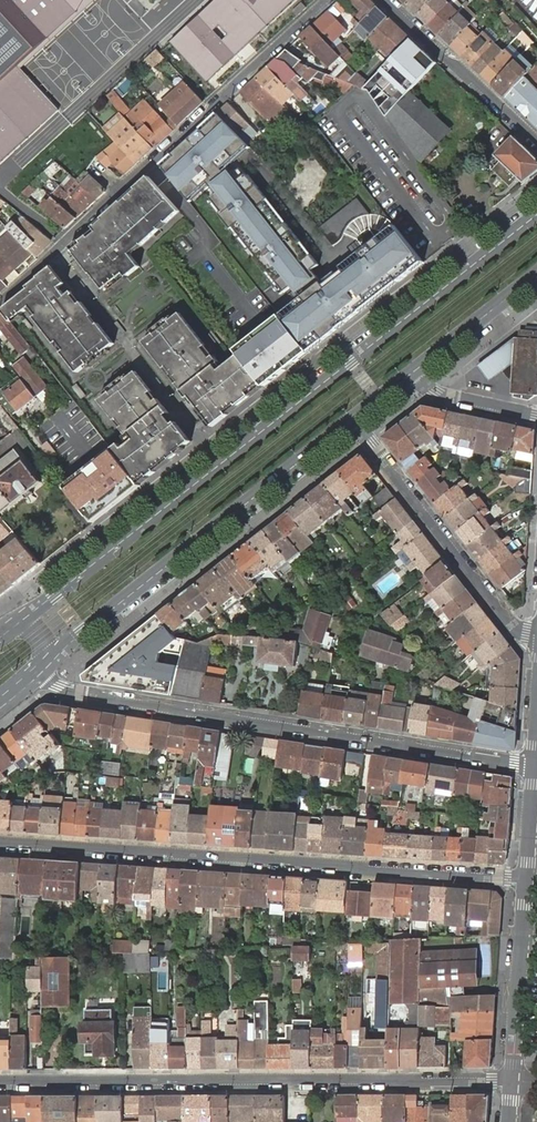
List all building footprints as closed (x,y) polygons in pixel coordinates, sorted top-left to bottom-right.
[(59,109),(20,67),(94,0),(0,0),(0,164),(59,109)] [(170,42),(208,82),(236,56),(270,24),(295,0),(214,0),(170,42)] [(376,8),(368,0),(352,0),(362,10),(361,12),(354,18),(355,19),(360,24),(376,8)] [(406,4),(417,15),(431,0),(410,0),(406,4)] [(417,15),(428,25),(449,3),(445,0),(431,0),(417,15)] [(449,3),(459,14),(464,9),(465,8),(456,0),(452,0),(449,3)] [(340,14),(343,17),(349,12),(339,1),(334,6),(341,13),(340,14)] [(292,11),(298,16),(307,8),(301,2),(292,11)] [(449,3),(428,25),(439,35),(459,14),(449,3)] [(313,25),(335,50),(340,44),(336,40),(351,27),(343,17),(340,14),(341,13),(334,6),(313,25)] [(365,43),(370,38),(388,19),(376,8),(360,24),(357,27),(347,37),(351,40),(353,38),(361,47),(365,43)] [(450,46),(470,24),(464,18),(468,13),(464,9),(459,14),(439,35),(450,46)] [(510,28),(514,24),(503,12),(499,16),(510,28)] [(470,24),(475,19),(468,13),(464,18),(470,24)] [(378,45),(381,48),(399,30),(388,19),(370,38),(365,43),(361,47),(360,48),(363,51),(359,55),(362,57),(366,54),(368,55),(378,45)] [(481,35),(470,24),(450,46),(461,56),(481,35)] [(517,37),(521,33),(522,32),(514,24),(510,28),(509,29),(517,37)] [(313,25),(301,36),(327,64),(335,57),(342,65),(331,76),(335,77),(340,79),(347,82),(354,76),(356,74),(346,62),(342,57),(335,50),(313,25)] [(499,39),(487,28),(484,32),(495,43),(497,41),(499,39)] [(393,59),(411,40),(399,30),(381,48),(378,52),(389,63),(393,59)] [(481,35),(461,56),(472,67),(495,43),(484,32),(481,35)] [(419,56),(423,52),(411,40),(393,59),(389,63),(364,89),(369,90),(376,101),(419,56)] [(501,54),(506,49),(497,41),(495,43),(472,67),(481,75),(501,54)] [(340,44),(335,50),(342,57),(346,62),(349,59),(352,56),(341,43),(340,44)] [(532,44),(512,64),(492,85),(504,97),(525,76),(536,63),(536,50),(532,44)] [(165,58),(157,50),(147,60),(154,68),(165,58)] [(286,50),(277,58),(278,59),(281,61),(290,52),(286,50)] [(290,52),(281,61),(286,63),(293,69),(302,78),(304,77),(309,82),(313,77),(324,81),(333,85),(343,94),(346,92),(353,85),(347,82),(340,79),(335,77),(331,76),(326,74),(319,71),(299,63),(302,61),(290,52)] [(376,101),(387,117),(409,93),(432,68),(436,64),(423,52),(419,56),(376,101)] [(492,85),(512,64),(501,54),(481,75),(492,85)] [(300,101),(307,108),(311,103),(305,96),(308,93),(298,83),(302,78),(293,69),(286,63),(281,61),(278,59),(277,58),(275,60),(268,67),(279,79),(297,98),(300,101)] [(346,62),(356,74),(359,71),(349,59),(346,62)] [(525,76),(536,87),(536,63),(525,76)] [(256,77),(280,101),(284,97),(288,100),(291,97),(294,101),(297,98),(279,79),(268,67),(256,77)] [(347,82),(353,85),(355,85),(358,81),(354,76),(347,82)] [(525,76),(504,97),(536,128),(536,87),(525,76)] [(256,77),(240,92),(271,124),(287,109),(280,101),(256,77)] [(178,125),(204,102),(187,83),(161,107),(178,125)] [(127,108),(112,91),(107,95),(123,115),(126,118),(153,148),(173,130),(149,104),(133,119),(127,108)] [(387,117),(399,134),(419,163),(451,132),(409,93),(387,117)] [(228,103),(218,112),(244,139),(255,130),(228,103)] [(310,353),(424,261),(394,225),(323,283),(312,270),(320,264),(254,183),(241,167),(234,173),(228,166),(251,147),(244,139),(218,112),(159,164),(189,201),(210,184),(218,193),(212,197),(215,201),(212,204),(248,249),(250,248),(257,257),(254,259),(282,294),(293,285),(303,297),(280,316),(284,320),(310,353)] [(123,121),(109,133),(116,141),(118,144),(137,163),(153,148),(126,118),(123,115),(120,118),(123,121)] [(525,183),(536,173),(536,158),(514,137),(496,156),(497,157),(502,162),(497,168),(496,173),(499,176),(505,181),(508,184),(513,183),(519,177),(525,183)] [(137,163),(118,144),(109,151),(108,150),(98,157),(107,166),(113,160),(125,174),(137,163)] [(86,172),(66,153),(56,162),(61,167),(70,175),(74,178),(77,180),(81,176),(86,172)] [(61,167),(56,162),(45,172),(51,177),(61,167)] [(51,177),(45,172),(35,182),(40,186),(41,188),(51,177)] [(86,172),(81,176),(85,180),(90,175),(86,172)] [(65,189),(74,178),(70,175),(61,186),(62,187),(65,189)] [(85,180),(81,176),(77,180),(98,199),(106,192),(106,189),(90,175),(85,180)] [(141,265),(131,254),(149,238),(180,211),(150,176),(120,202),(92,226),(94,228),(70,249),(105,289),(124,273),(128,277),(141,265)] [(98,199),(77,180),(74,178),(65,189),(88,208),(98,199)] [(57,201),(77,219),(88,208),(65,189),(62,187),(53,198),(57,201)] [(318,228),(331,243),(368,212),(355,197),(318,228)] [(42,208),(47,213),(56,203),(50,198),(42,208)] [(47,213),(66,228),(77,219),(57,201),(56,203),(47,213)] [(35,257),(44,249),(35,240),(21,228),(14,221),(7,227),(13,232),(17,237),(32,253),(35,257)] [(44,249),(53,241),(28,221),(21,228),(35,240),(44,249)] [(13,232),(1,244),(4,248),(17,237),(13,232)] [(1,254),(14,269),(32,253),(17,237),(4,248),(1,244),(0,243),(0,253),(1,254)] [(7,286),(2,280),(14,269),(1,254),(0,253),(0,278),(7,286)] [(114,343),(53,265),(2,310),(11,321),(27,308),(77,372),(84,367),(86,370),(109,351),(107,349),(114,343)] [(2,311),(0,312),(0,325),(2,328),(23,354),(32,347),(2,311)] [(212,428),(265,387),(240,355),(224,367),(181,312),(174,318),(172,315),(149,333),(151,336),(144,342),(212,428)] [(265,387),(310,353),(284,320),(240,355),(265,387)] [(521,331),(521,338),(521,343),(529,343),(529,347),(536,348),(536,332),(521,331)] [(503,374),(514,386),(516,359),(520,360),(521,343),(521,338),(515,339),(478,369),(490,384),(503,374)] [(514,393),(536,394),(536,391),(536,348),(529,347),(529,343),(521,343),(520,360),(516,359),(514,386),(514,393)] [(37,396),(48,387),(24,358),(14,366),(37,396)] [(192,443),(137,373),(130,378),(128,375),(104,394),(106,396),(100,402),(126,436),(124,438),(130,445),(124,449),(120,445),(113,449),(136,479),(140,485),(192,443)] [(35,397),(19,376),(2,389),(0,391),(0,404),(10,417),(19,410),(35,397)] [(439,444),(441,446),(444,435),(449,411),(425,406),(423,406),(415,413),(439,444)] [(453,452),(457,453),(459,446),(460,439),(465,415),(449,411),(444,435),(456,438),(453,448),(453,452)] [(415,413),(401,424),(421,449),(428,444),(429,446),(434,443),(435,445),(436,446),(439,444),(415,413)] [(481,418),(465,415),(460,439),(476,442),(481,418)] [(475,449),(474,453),(479,454),(492,456),(494,446),(499,422),(481,418),(476,442),(475,449)] [(492,456),(491,457),(496,458),(497,455),(511,458),(511,457),(512,453),(518,427),(499,422),(494,446),(492,456)] [(383,438),(409,470),(426,457),(424,454),(421,449),(401,424),(383,438)] [(517,451),(533,454),(535,430),(518,427),(512,453),(511,457),(515,458),(517,451)] [(444,435),(441,446),(453,448),(456,438),(444,435)] [(459,446),(475,449),(476,442),(460,439),(459,446)] [(136,479),(113,449),(99,460),(66,486),(70,491),(86,512),(93,521),(140,485),(136,479)] [(13,503),(24,495),(30,490),(41,482),(16,451),(0,464),(0,513),(13,503)] [(362,455),(340,472),(356,493),(364,504),(374,496),(369,489),(365,485),(373,479),(378,475),(373,469),(362,455)] [(409,470),(417,481),(431,471),(428,468),(433,465),(426,457),(409,470)] [(525,478),(532,480),(532,471),(509,466),(507,475),(525,478)] [(448,485),(451,474),(436,469),(437,470),(444,479),(448,485)] [(417,481),(426,492),(444,479),(437,470),(433,474),(431,471),(417,481)] [(340,472),(325,484),(344,509),(349,516),(354,512),(354,511),(347,503),(346,501),(354,494),(356,493),(340,472)] [(452,490),(465,479),(451,474),(448,485),(452,490)] [(525,478),(507,475),(504,480),(516,485),(525,478)] [(532,480),(525,478),(516,485),(516,492),(531,493),(532,480)] [(426,492),(435,503),(452,490),(448,485),(444,479),(426,492)] [(435,503),(446,517),(471,498),(462,488),(464,486),(468,483),(465,479),(452,490),(435,503)] [(325,484),(307,498),(327,523),(328,522),(337,515),(344,509),(325,484)] [(373,499),(382,509),(396,498),(387,488),(373,499)] [(446,517),(457,532),(482,512),(473,502),(479,497),(476,493),(473,496),(471,498),(446,517)] [(479,497),(473,502),(482,512),(488,508),(479,497)] [(307,498),(290,511),(309,536),(309,537),(327,523),(307,498)] [(382,509),(374,516),(377,519),(383,515),(396,532),(413,520),(396,498),(382,509)] [(457,532),(468,546),(493,527),(485,516),(487,514),(490,511),(488,508),(482,512),(457,532)] [(290,511),(277,522),(296,546),(301,553),(304,558),(318,548),(309,537),(309,536),(290,511)] [(487,514),(485,516),(493,527),(495,525),(499,523),(490,511),(487,514)] [(392,547),(397,554),(423,533),(413,520),(396,532),(402,540),(392,547)] [(277,522),(265,531),(289,562),(294,558),(296,557),(301,553),(296,546),(277,522)] [(10,534),(0,523),(0,543),(10,534)] [(468,546),(479,560),(504,541),(496,531),(502,526),(499,523),(495,525),(493,527),(468,546)] [(265,531),(251,542),(270,567),(275,573),(281,567),(284,566),(289,562),(265,531)] [(419,566),(426,575),(445,561),(423,533),(397,554),(411,572),(419,566)] [(479,560),(490,575),(515,555),(507,545),(509,543),(513,540),(510,537),(504,541),(479,560)] [(41,564),(21,540),(20,538),(1,554),(0,553),(0,568),(4,573),(14,585),(41,564)] [(251,542),(233,556),(253,581),(256,578),(270,567),(251,542)] [(490,575),(508,597),(520,588),(513,580),(526,570),(518,559),(523,554),(521,550),(517,553),(515,555),(490,575)] [(233,556),(216,570),(240,601),(241,601),(255,589),(258,587),(256,585),(253,581),(233,556)] [(426,575),(425,576),(427,578),(423,582),(432,594),(437,590),(456,575),(445,561),(426,575)] [(14,585),(4,573),(0,568),(0,596),(14,585)] [(216,570),(198,584),(213,602),(215,605),(218,609),(224,603),(229,609),(240,601),(216,570)] [(340,577),(338,579),(358,604),(366,597),(347,572),(340,577)] [(437,590),(432,594),(425,599),(428,603),(432,600),(434,598),(442,609),(467,589),(456,575),(437,590)] [(327,587),(323,590),(332,602),(339,597),(349,610),(358,604),(338,579),(327,587)] [(198,584),(186,593),(205,618),(207,619),(212,615),(207,610),(206,608),(213,602),(198,584)] [(440,610),(436,613),(439,617),(443,614),(445,613),(453,623),(478,603),(467,589),(442,609),(440,610)] [(186,593),(172,604),(186,621),(194,614),(196,616),(200,621),(205,618),(186,593)] [(489,618),(478,603),(453,623),(451,625),(446,628),(458,642),(461,639),(464,637),(489,618)] [(172,604),(159,614),(175,634),(181,630),(180,629),(187,623),(186,621),(172,604)] [(393,605),(388,608),(394,616),(398,612),(393,605)] [(388,608),(381,614),(390,625),(400,618),(402,616),(398,612),(394,616),(388,608)] [(307,630),(303,643),(320,648),(322,643),(330,646),(333,638),(328,637),(329,633),(325,632),(330,617),(313,611),(307,630)] [(154,653),(181,660),(186,640),(177,637),(175,634),(159,614),(137,632),(154,653)] [(406,624),(400,618),(390,625),(396,633),(406,624)] [(458,642),(454,645),(457,649),(465,643),(467,641),(475,651),(500,632),(489,618),(464,637),(461,639),(458,642)] [(279,627),(278,639),(298,642),(303,644),(303,643),(307,630),(279,627)] [(369,630),(361,656),(379,661),(383,663),(410,672),(415,657),(411,656),(402,653),(403,651),(404,645),(396,642),(393,641),(394,638),(388,636),(369,630)] [(154,653),(137,632),(88,670),(91,683),(173,695),(181,660),(154,653)] [(500,632),(475,651),(483,661),(480,663),(476,666),(478,668),(480,670),(485,666),(490,662),(511,646),(500,632)] [(219,635),(213,638),(212,642),(232,643),(232,642),(233,636),(219,635)] [(239,636),(233,635),(233,636),(232,642),(241,644),(261,646),(259,663),(295,667),(298,642),(278,639),(269,638),(239,636)] [(181,660),(173,695),(202,700),(206,676),(208,667),(212,642),(213,638),(213,637),(203,642),(199,643),(186,640),(181,660)] [(232,642),(232,643),(231,650),(239,652),(241,644),(232,642)] [(521,659),(511,646),(490,662),(493,666),(491,686),(519,688),(521,659)] [(325,652),(323,661),(330,662),(332,654),(325,652)] [(208,667),(206,676),(226,679),(227,671),(208,667)] [(206,676),(202,700),(221,703),(226,679),(206,676)] [(453,683),(442,679),(436,684),(451,689),(453,683)] [(365,726),(379,728),(384,691),(385,685),(371,683),(369,694),(365,726)] [(328,687),(323,719),(346,723),(350,692),(339,690),(339,686),(329,684),(328,687)] [(304,692),(300,715),(323,719),(328,687),(324,686),(323,690),(323,694),(304,692)] [(518,710),(519,688),(491,686),(491,689),(494,690),(494,699),(491,698),(491,701),(518,710)] [(346,723),(365,726),(369,694),(350,691),(350,692),(346,723)] [(384,691),(379,728),(404,732),(407,709),(391,707),(394,693),(384,691)] [(469,717),(457,714),(453,739),(475,743),(489,701),(476,697),(469,717)] [(489,701),(475,743),(515,749),(518,710),(491,701),(489,701)] [(43,705),(34,712),(50,731),(57,725),(64,726),(64,728),(69,728),(69,725),(78,727),(80,709),(48,704),(43,705)] [(414,704),(410,732),(427,735),(432,707),(414,704)] [(432,707),(427,735),(453,739),(457,714),(432,706),(432,707)] [(103,713),(80,709),(78,727),(77,734),(80,735),(96,737),(99,738),(103,713)] [(34,712),(12,730),(29,752),(35,759),(36,761),(54,747),(56,750),(62,746),(50,731),(34,712)] [(128,716),(103,713),(99,738),(109,739),(109,737),(113,737),(112,743),(113,743),(116,743),(120,744),(119,752),(119,753),(123,754),(124,750),(128,716)] [(133,743),(152,746),(155,721),(128,716),(124,750),(129,750),(129,746),(132,746),(133,743)] [(152,746),(151,750),(156,751),(156,747),(164,748),(164,752),(168,753),(168,751),(168,746),(172,723),(155,721),(152,746)] [(184,754),(189,726),(172,723),(168,746),(177,747),(176,752),(184,754)] [(184,754),(182,763),(188,763),(191,750),(201,752),(205,728),(189,726),(184,754)] [(197,778),(196,785),(212,787),(213,779),(221,733),(221,731),(205,728),(201,752),(197,778)] [(0,739),(0,741),(17,762),(29,752),(12,730),(0,739)] [(235,735),(221,733),(213,779),(228,782),(235,735)] [(265,738),(253,736),(250,753),(262,755),(265,738)] [(265,738),(262,755),(278,758),(281,740),(265,738)] [(281,740),(278,758),(277,766),(302,770),(306,744),(281,740)] [(7,776),(10,774),(6,770),(14,764),(17,768),(20,766),(17,762),(0,741),(0,768),(7,776)] [(326,747),(306,744),(302,770),(302,772),(309,773),(312,773),(321,775),(326,747)] [(346,751),(326,747),(321,775),(321,776),(330,778),(332,780),(338,780),(342,780),(346,751)] [(17,762),(20,766),(23,770),(35,759),(29,752),(17,762)] [(385,787),(390,757),(373,755),(368,784),(385,787)] [(385,787),(384,794),(388,794),(390,782),(402,783),(403,782),(406,760),(390,757),(385,787)] [(406,760),(403,782),(427,786),(431,764),(406,760)] [(94,773),(120,775),(121,765),(96,761),(94,773)] [(427,786),(426,792),(431,793),(432,787),(435,788),(444,789),(451,790),(451,796),(454,797),(454,794),(458,768),(431,764),(427,786)] [(464,796),(468,796),(472,770),(458,768),(454,794),(456,794),(464,796)] [(472,770),(468,796),(473,797),(481,798),(482,799),(486,773),(472,770)] [(482,799),(482,805),(489,805),(511,807),(513,777),(486,773),(482,799)] [(180,778),(180,783),(189,784),(192,785),(196,785),(197,778),(190,777),(180,777),(180,778)] [(119,779),(106,778),(106,786),(118,787),(119,779)] [(369,791),(384,794),(385,787),(368,784),(369,791)] [(359,790),(357,803),(359,803),(364,804),(366,791),(359,790)] [(63,801),(61,834),(75,835),(77,806),(78,797),(78,792),(73,792),(72,802),(72,808),(65,807),(65,801),(63,801)] [(44,807),(42,833),(61,834),(63,801),(63,800),(63,796),(44,795),(44,798),(44,801),(44,807)] [(158,806),(156,840),(171,841),(174,805),(174,800),(162,799),(162,795),(159,795),(158,806)] [(77,806),(75,835),(89,836),(91,802),(92,798),(78,797),(77,806)] [(124,811),(122,838),(138,839),(140,809),(141,802),(137,802),(137,799),(128,798),(128,801),(125,800),(124,811)] [(12,831),(13,805),(14,801),(5,801),(0,800),(0,830),(12,831)] [(25,806),(13,805),(12,831),(27,832),(29,800),(25,800),(25,806)] [(29,800),(27,832),(42,833),(44,807),(32,807),(33,800),(29,800)] [(232,803),(232,805),(231,808),(240,809),(240,803),(240,801),(234,800),(232,803)] [(239,813),(237,846),(252,847),(254,815),(254,811),(255,801),(251,800),(250,809),(240,809),(239,813)] [(250,809),(251,800),(240,800),(240,801),(240,803),(240,809),(250,809)] [(91,802),(89,836),(102,837),(104,812),(95,811),(95,807),(95,803),(91,802)] [(210,822),(208,845),(237,846),(239,813),(240,809),(231,808),(232,805),(219,804),(219,807),(211,807),(210,816),(210,822)] [(174,805),(171,841),(188,843),(190,820),(190,815),(191,806),(174,805)] [(487,813),(486,820),(492,821),(511,822),(511,807),(489,805),(487,813)] [(140,809),(138,839),(156,840),(158,806),(154,806),(153,807),(153,810),(147,809),(140,809)] [(104,812),(102,837),(122,838),(124,811),(119,810),(119,813),(109,813),(109,809),(104,809),(104,812)] [(254,815),(252,847),(269,848),(271,812),(267,812),(267,815),(254,815)] [(271,812),(269,848),(295,850),(297,814),(293,814),(293,819),(275,818),(275,812),(271,812)] [(297,814),(295,850),(309,851),(311,825),(312,814),(309,814),(308,817),(300,816),(300,812),(298,812),(297,814)] [(458,837),(449,836),(447,860),(461,861),(464,827),(465,820),(465,817),(465,815),(451,814),(451,817),(461,817),(460,827),(459,827),(458,837)] [(324,819),(322,852),(342,853),(345,820),(345,817),(340,817),(339,822),(328,821),(328,816),(325,816),(324,819)] [(311,825),(309,851),(322,852),(324,819),(319,819),(319,825),(311,825)] [(190,820),(188,843),(208,845),(210,822),(190,820)] [(345,820),(342,853),(354,854),(357,827),(357,821),(345,820)] [(369,828),(367,855),(384,856),(385,832),(386,829),(373,828),(373,820),(369,820),(369,828)] [(491,838),(510,839),(511,822),(492,821),(492,825),(491,838)] [(357,827),(354,854),(367,855),(369,828),(357,827)] [(470,828),(464,827),(461,861),(475,862),(477,840),(477,838),(469,838),(470,828)] [(385,832),(384,856),(409,858),(410,834),(385,832)] [(410,834),(409,858),(433,860),(435,835),(410,834)] [(449,836),(435,835),(433,860),(447,860),(449,836)] [(477,840),(475,862),(489,863),(490,849),(491,838),(488,837),(487,841),(477,840)] [(490,849),(508,850),(510,839),(491,838),(490,849)] [(504,864),(505,863),(508,850),(490,849),(489,863),(504,864)] [(19,892),(19,888),(21,859),(0,858),(0,891),(19,892)] [(18,901),(18,906),(23,907),(24,890),(43,891),(43,901),(47,901),(47,899),(49,861),(21,859),(19,888),(19,892),(18,899),(18,901)] [(47,899),(62,899),(65,862),(49,861),(47,899)] [(65,862),(62,899),(78,900),(78,897),(80,863),(65,862)] [(80,863),(78,897),(82,897),(83,896),(83,885),(86,885),(93,885),(92,901),(100,902),(103,865),(80,863)] [(103,865),(100,902),(109,902),(112,903),(117,903),(117,896),(119,866),(103,865)] [(137,897),(139,867),(119,866),(117,896),(122,896),(122,890),(133,891),(132,897),(137,897)] [(145,912),(152,913),(153,897),(155,868),(139,867),(137,897),(137,898),(146,898),(145,912)] [(153,897),(168,897),(168,893),(169,869),(155,868),(153,897)] [(181,894),(183,870),(169,869),(168,893),(181,894)] [(181,894),(181,907),(181,911),(197,913),(197,911),(198,900),(200,871),(183,870),(181,894)] [(198,900),(197,911),(201,911),(202,901),(202,895),(222,896),(221,902),(221,907),(221,912),(226,913),(226,907),(227,873),(200,871),(198,900)] [(243,904),(244,874),(227,873),(226,907),(234,907),(243,908),(243,904)] [(271,876),(244,874),(243,904),(256,905),(270,906),(270,903),(271,876)] [(287,877),(271,876),(270,903),(285,904),(287,877)] [(285,904),(285,910),(303,911),(303,910),(305,878),(287,877),(285,904)] [(320,879),(305,878),(303,910),(318,911),(318,907),(320,879)] [(320,879),(318,907),(346,909),(347,881),(320,879)] [(375,883),(373,917),(377,918),(377,912),(391,913),(390,918),(395,919),(395,917),(397,885),(375,883)] [(397,885),(395,917),(412,918),(414,886),(397,885)] [(414,886),(412,918),(429,919),(431,887),(414,886)] [(431,887),(429,919),(444,920),(447,920),(450,888),(431,887)] [(467,927),(469,889),(450,888),(447,920),(447,925),(459,926),(459,933),(466,934),(467,927)] [(484,936),(489,936),(492,891),(469,889),(467,927),(471,927),(472,921),(477,921),(480,921),(485,922),(484,936)] [(372,893),(349,891),(347,914),(355,915),(355,920),(362,920),(362,915),(370,916),(372,893)] [(489,936),(500,936),(503,898),(497,891),(492,891),(489,936)] [(168,897),(167,906),(181,907),(181,894),(168,893),(168,897)] [(14,959),(14,955),(18,906),(18,901),(18,899),(3,898),(0,936),(0,958),(14,959)] [(226,913),(226,915),(242,916),(242,911),(243,910),(234,910),(234,907),(226,907),(226,913)] [(354,931),(344,932),(344,942),(348,942),(359,941),(363,941),(364,941),(371,941),(372,934),(354,935),(354,931)] [(301,937),(283,936),(283,945),(293,945),(301,944),(301,937)] [(390,1027),(389,1068),(419,1068),(420,1033),(420,1028),(420,1025),(421,997),(421,987),(421,951),(421,938),(410,938),(404,939),(393,940),(391,940),(391,942),(390,979),(390,1027)] [(133,952),(133,953),(149,952),(150,940),(134,939),(134,941),(134,947),(133,952)] [(163,950),(164,940),(152,940),(151,949),(163,950)] [(165,950),(177,951),(178,942),(166,941),(165,950)] [(379,952),(379,979),(390,979),(391,942),(369,944),(369,948),(369,952),(379,952)] [(363,944),(348,944),(348,950),(348,962),(363,963),(363,944)] [(254,947),(254,954),(254,955),(268,955),(268,946),(254,947)] [(311,946),(293,946),(293,960),(303,960),(311,959),(311,946)] [(241,947),(238,948),(238,955),(254,954),(254,947),(241,947)] [(270,959),(288,958),(287,949),(270,950),(270,959)] [(478,949),(421,951),(421,987),(447,986),(479,985),(478,949)] [(195,950),(186,950),(186,958),(186,960),(201,959),(201,950),(195,950)] [(124,954),(124,968),(124,972),(150,971),(150,953),(124,954)] [(42,956),(37,956),(38,967),(30,967),(30,990),(43,991),(42,957),(42,956)] [(70,1007),(70,969),(69,957),(42,957),(43,991),(43,998),(43,1006),(70,1007)] [(14,959),(10,959),(10,966),(26,965),(26,958),(14,959)] [(390,979),(379,979),(377,1027),(384,1027),(390,1027),(390,979)] [(447,986),(421,987),(421,997),(448,997),(447,986)] [(448,997),(421,997),(420,1025),(452,1025),(452,1016),(464,1016),(464,1012),(495,1011),(496,995),(448,997)] [(362,998),(348,998),(348,1017),(348,1068),(362,1068),(362,1027),(362,1021),(362,998)] [(255,1024),(255,1040),(255,1068),(269,1068),(269,1045),(269,1038),(268,1020),(268,1002),(255,1002),(255,1004),(255,1024)] [(218,1038),(219,1068),(239,1068),(238,1009),(232,1009),(233,1024),(225,1024),(225,1033),(218,1034),(218,1038)] [(238,1009),(239,1068),(255,1068),(255,1040),(248,1041),(248,1024),(248,1019),(241,1019),(241,1017),(242,1017),(242,1009),(238,1009)] [(113,1010),(86,1010),(86,1024),(84,1024),(84,1041),(86,1041),(86,1053),(97,1053),(97,1055),(115,1055),(115,1024),(113,1024),(113,1010)] [(43,1011),(37,1011),(34,1011),(34,1017),(33,1017),(33,1039),(33,1043),(43,1043),(43,1039),(43,1011)] [(460,1035),(452,1035),(452,1041),(469,1040),(493,1039),(495,1011),(464,1012),(464,1016),(464,1022),(463,1035),(460,1035)] [(133,1017),(134,1069),(153,1069),(152,1032),(152,1020),(152,1017),(133,1017)] [(336,1045),(336,1068),(348,1068),(348,1017),(343,1017),(343,1037),(343,1045),(336,1045)] [(11,1040),(11,1069),(27,1069),(26,1036),(16,1036),(16,1018),(11,1018),(11,1035),(11,1040)] [(171,1039),(171,1069),(188,1069),(187,1025),(187,1019),(179,1019),(180,1031),(180,1039),(171,1039)] [(211,1038),(211,1021),(202,1022),(203,1030),(208,1030),(208,1038),(211,1038)] [(187,1025),(188,1069),(203,1068),(203,1038),(191,1038),(191,1025),(187,1025)] [(269,1045),(269,1068),(294,1068),(294,1026),(294,1025),(287,1025),(287,1037),(279,1037),(279,1045),(269,1045)] [(311,1029),(311,1068),(336,1068),(336,1045),(336,1038),(336,1029),(332,1029),(332,1034),(329,1034),(329,1036),(326,1036),(323,1036),(321,1036),(321,1025),(317,1025),(317,1028),(311,1029)] [(294,1026),(294,1068),(311,1068),(311,1029),(311,1026),(305,1026),(305,1037),(299,1037),(299,1026),(294,1026)] [(362,1027),(362,1068),(389,1068),(390,1027),(384,1027),(384,1039),(368,1039),(368,1027),(362,1027)] [(203,1038),(203,1068),(219,1068),(218,1038),(211,1038),(208,1038),(208,1030),(203,1030),(203,1038)] [(152,1032),(153,1069),(171,1069),(171,1039),(170,1031),(165,1031),(162,1031),(152,1032)] [(420,1033),(419,1068),(447,1067),(447,1049),(436,1049),(436,1047),(436,1040),(436,1037),(423,1037),(423,1033),(420,1033)] [(493,1039),(469,1040),(467,1067),(491,1067),(492,1067),(493,1039)] [(11,1069),(11,1040),(0,1040),(0,1069),(11,1069)] [(257,1096),(257,1121),(285,1121),(285,1095),(257,1096)] [(337,1095),(337,1121),(359,1121),(359,1095),(337,1095)] [(359,1095),(359,1121),(385,1121),(384,1095),(359,1095)] [(384,1095),(385,1121),(387,1121),(389,1121),(389,1120),(398,1120),(398,1121),(407,1121),(407,1108),(407,1095),(384,1095)] [(407,1095),(407,1108),(407,1121),(429,1121),(429,1116),(429,1107),(424,1107),(418,1107),(418,1102),(418,1095),(407,1095)] [(452,1095),(452,1103),(452,1121),(470,1121),(470,1095),(452,1095)] [(470,1095),(470,1121),(488,1121),(490,1096),(489,1095),(470,1095)] [(0,1097),(0,1121),(12,1121),(12,1096),(0,1097)] [(12,1096),(12,1121),(28,1121),(28,1096),(12,1096)] [(28,1096),(28,1121),(45,1121),(45,1096),(28,1096)] [(45,1096),(45,1121),(78,1121),(78,1096),(45,1096)] [(78,1096),(78,1121),(99,1121),(98,1096),(78,1096)] [(98,1096),(99,1121),(124,1121),(123,1096),(98,1096)] [(123,1096),(124,1121),(137,1121),(137,1116),(140,1115),(140,1096),(123,1096)] [(140,1096),(140,1115),(141,1121),(157,1121),(157,1096),(140,1096)] [(157,1096),(157,1121),(185,1121),(185,1096),(157,1096)] [(185,1096),(185,1121),(212,1121),(212,1096),(185,1096)] [(212,1096),(212,1121),(229,1121),(229,1096),(212,1096)] [(229,1096),(229,1121),(251,1121),(257,1121),(257,1096),(229,1096)] [(452,1103),(430,1103),(430,1121),(452,1121),(452,1103)]
